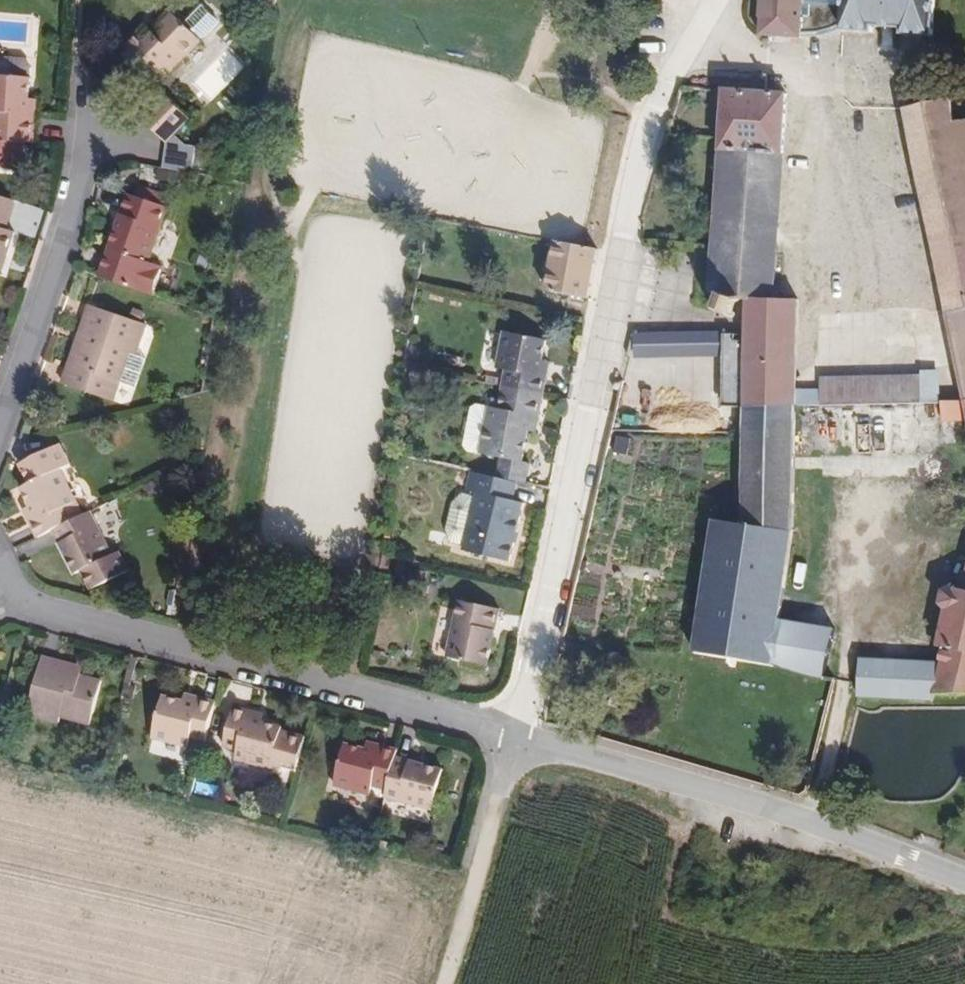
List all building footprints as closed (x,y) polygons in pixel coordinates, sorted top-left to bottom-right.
[(750,36),(809,39),(840,25),(848,34),(874,35),(874,29),(903,31),(904,39),(938,40),(940,0),(754,0),(750,36)] [(192,2),(175,19),(188,33),(206,16),(192,2)] [(175,19),(160,4),(141,22),(136,19),(111,47),(140,75),(168,50),(172,55),(190,35),(188,33),(175,19)] [(192,80),(208,98),(241,67),(221,45),(196,68),(200,72),(192,80)] [(20,129),(21,100),(14,100),(16,64),(17,52),(12,47),(0,46),(0,128),(20,129)] [(771,97),(754,94),(713,92),(711,161),(773,163),(771,97)] [(163,98),(139,121),(162,141),(185,118),(163,98)] [(955,130),(951,103),(910,110),(959,402),(964,437),(964,128),(955,130)] [(162,168),(192,173),(196,145),(166,141),(162,168)] [(736,298),(775,298),(773,163),(711,161),(710,249),(710,297),(715,297),(727,298),(736,298)] [(139,186),(135,195),(152,201),(155,192),(139,186)] [(135,195),(128,192),(107,247),(96,275),(149,295),(159,267),(146,262),(166,206),(152,201),(135,195)] [(588,287),(596,248),(543,241),(537,276),(588,287)] [(725,315),(727,298),(715,297),(712,313),(725,315)] [(741,406),(739,523),(794,530),(795,408),(798,301),(775,298),(736,298),(742,332),(724,332),(636,335),(631,356),(716,358),(723,405),(741,406)] [(133,323),(78,304),(65,339),(72,342),(62,370),(57,368),(49,387),(105,405),(110,388),(106,386),(117,355),(121,356),(133,323)] [(536,339),(494,333),(490,367),(499,369),(494,406),(470,405),(462,450),(489,455),(488,470),(478,469),(468,466),(463,485),(474,488),(473,492),(460,489),(450,499),(445,525),(450,538),(463,541),(463,545),(511,554),(522,494),(511,492),(514,475),(517,476),(525,426),(527,410),(536,412),(540,373),(531,372),(532,355),(535,355),(536,339)] [(121,356),(117,355),(106,386),(110,388),(120,391),(131,360),(121,356)] [(531,372),(540,373),(542,356),(535,355),(532,355),(531,372)] [(797,391),(799,407),(941,403),(939,369),(921,371),(919,376),(821,377),(822,388),(797,391)] [(959,421),(959,402),(942,402),(942,421),(959,421)] [(527,410),(525,426),(533,428),(536,412),(527,410)] [(37,505),(51,533),(72,523),(92,512),(71,467),(79,463),(67,440),(31,454),(41,477),(33,481),(43,500),(37,505)] [(478,469),(488,470),(489,455),(462,450),(462,453),(464,457),(467,462),(470,465),(472,467),(478,469)] [(182,482),(177,470),(161,478),(167,489),(182,482)] [(92,512),(72,523),(92,562),(97,560),(109,583),(143,565),(132,543),(128,545),(106,504),(92,512)] [(794,536),(713,524),(694,657),(826,675),(832,630),(782,623),(794,536)] [(383,553),(379,570),(390,571),(392,553),(383,553)] [(958,589),(931,583),(921,620),(927,622),(924,643),(930,644),(926,660),(892,657),(889,692),(964,700),(964,565),(958,589)] [(418,568),(405,566),(403,575),(417,577),(418,568)] [(500,614),(464,604),(452,656),(490,664),(500,614)] [(68,662),(36,653),(21,710),(53,719),(56,711),(89,718),(99,678),(68,671),(68,662)] [(857,689),(889,692),(892,657),(861,654),(857,689)] [(200,744),(211,707),(183,702),(181,708),(154,701),(145,737),(183,745),(185,738),(200,744)] [(296,771),(303,743),(276,736),(277,732),(257,727),(242,723),(244,716),(229,712),(220,744),(234,748),(231,757),(267,767),(268,764),(296,771)] [(244,716),(242,723),(257,727),(259,720),(244,716)] [(392,788),(390,795),(433,805),(440,771),(400,760),(401,753),(387,749),(386,756),(352,747),(342,784),(378,793),(380,785),(392,788)]
